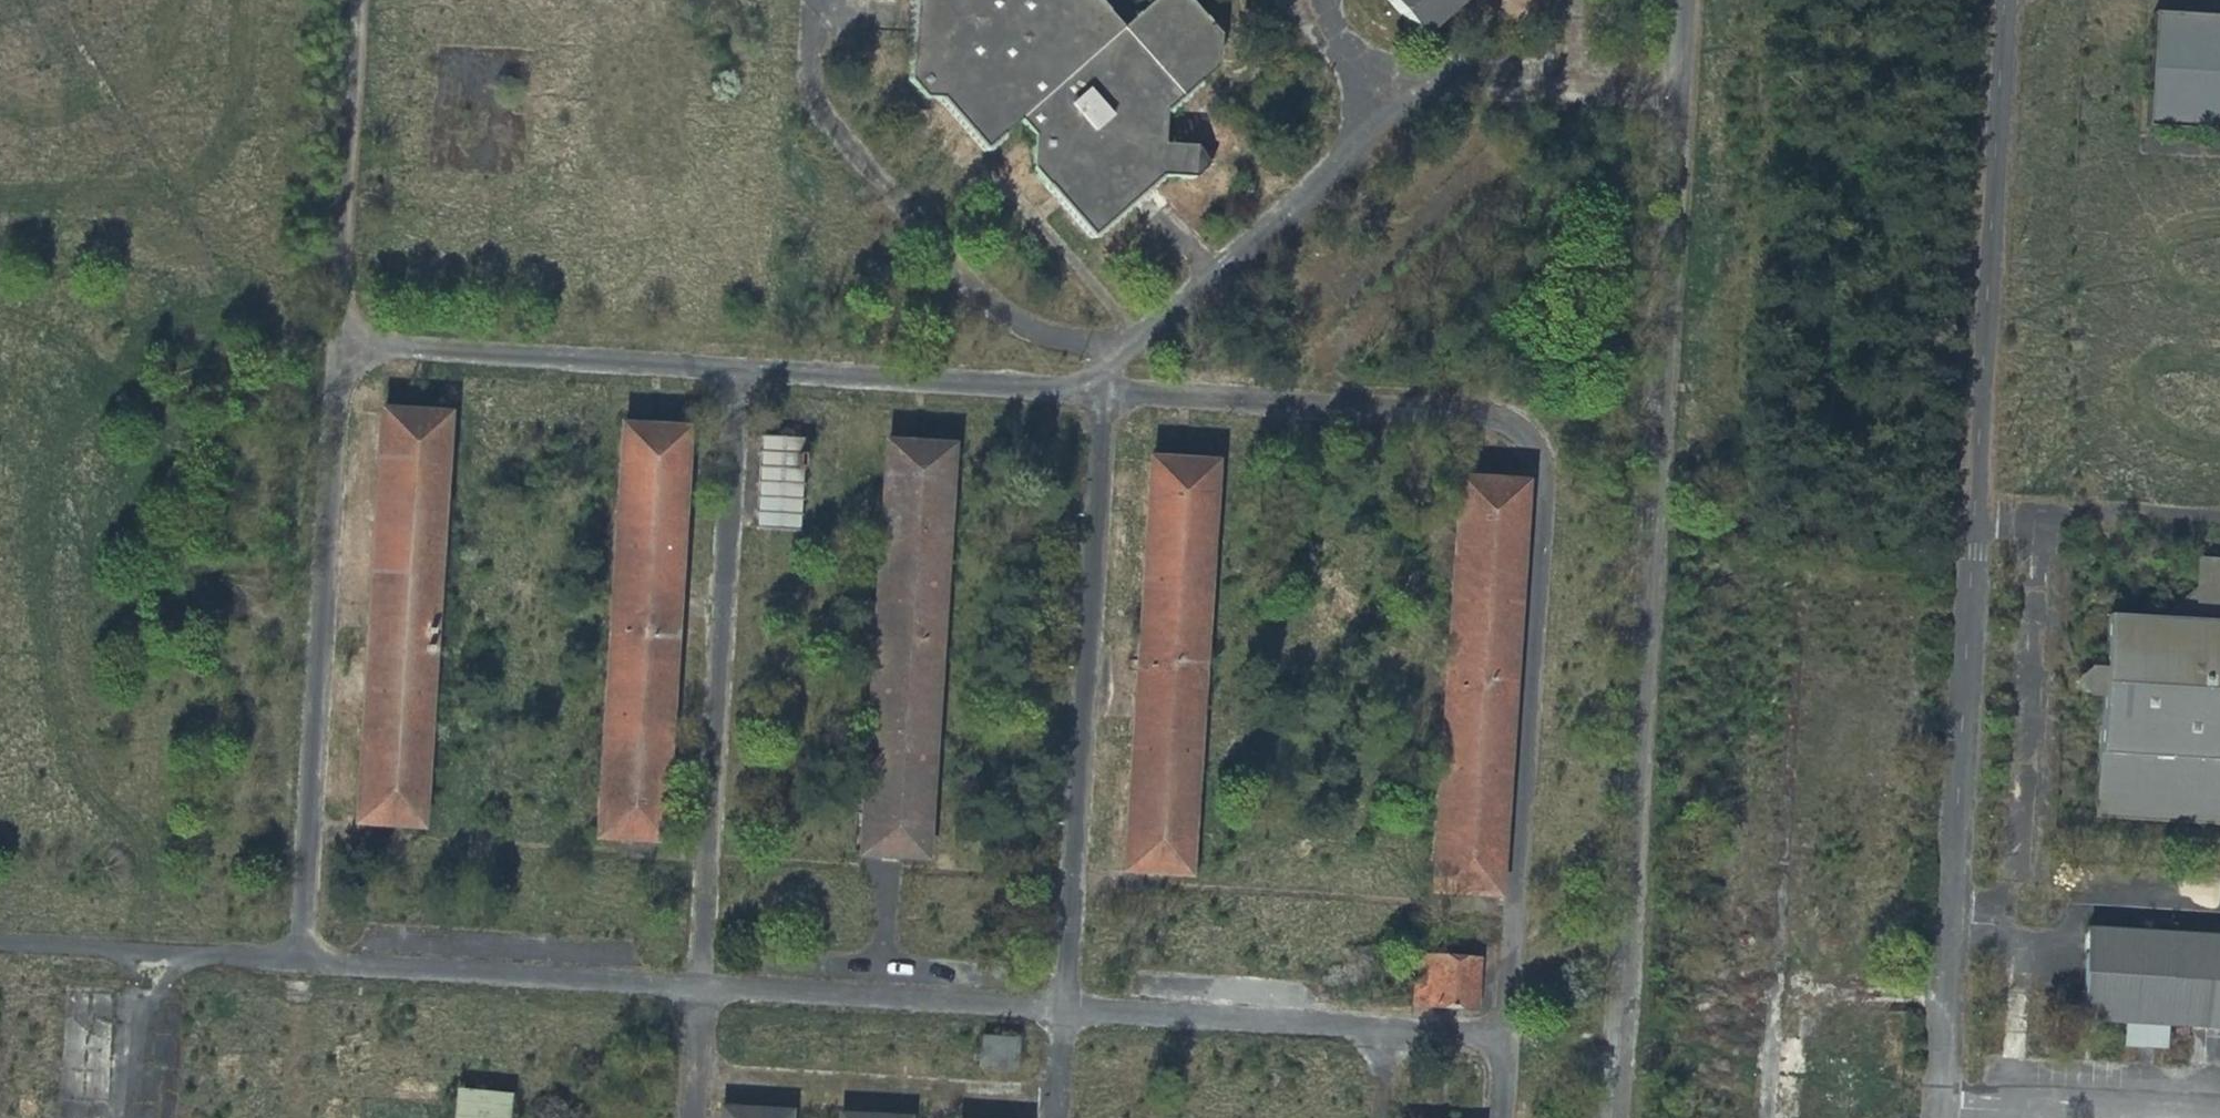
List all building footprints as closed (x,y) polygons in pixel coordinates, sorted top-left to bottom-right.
[(904,94),(913,111),(937,109),(984,162),(1004,147),(1086,248),(1159,187),(1193,188),(1210,175),(1211,165),(1195,151),(1164,150),(1165,124),(1218,81),(1217,38),(1182,0),(1166,0),(1123,37),(1089,0),(912,0),(904,94)] [(1423,44),(1475,0),(1385,0),(1423,44)] [(2219,136),(2219,24),(2151,20),(2144,132),(2219,136)] [(354,833),(423,837),(447,421),(378,417),(354,833)] [(591,847),(658,852),(686,437),(620,433),(591,847)] [(764,436),(759,527),(800,529),(805,439),(764,436)] [(954,453),(884,449),(858,867),(928,872),(954,453)] [(1218,470),(1149,466),(1122,884),(1191,889),(1218,470)] [(1528,490),(1455,486),(1428,905),(1501,909),(1528,490)] [(2191,634),(2219,636),(2219,565),(2196,563),(2191,634)] [(2219,830),(2219,636),(2191,634),(2111,628),(2098,822),(2219,830)] [(2219,1037),(2219,942),(2087,933),(2081,1028),(2126,1031),(2168,1033),(2219,1037)] [(2124,1051),(2167,1054),(2168,1033),(2126,1031),(2124,1051)] [(455,1094),(453,1117),(510,1117),(512,1100),(455,1094)]
